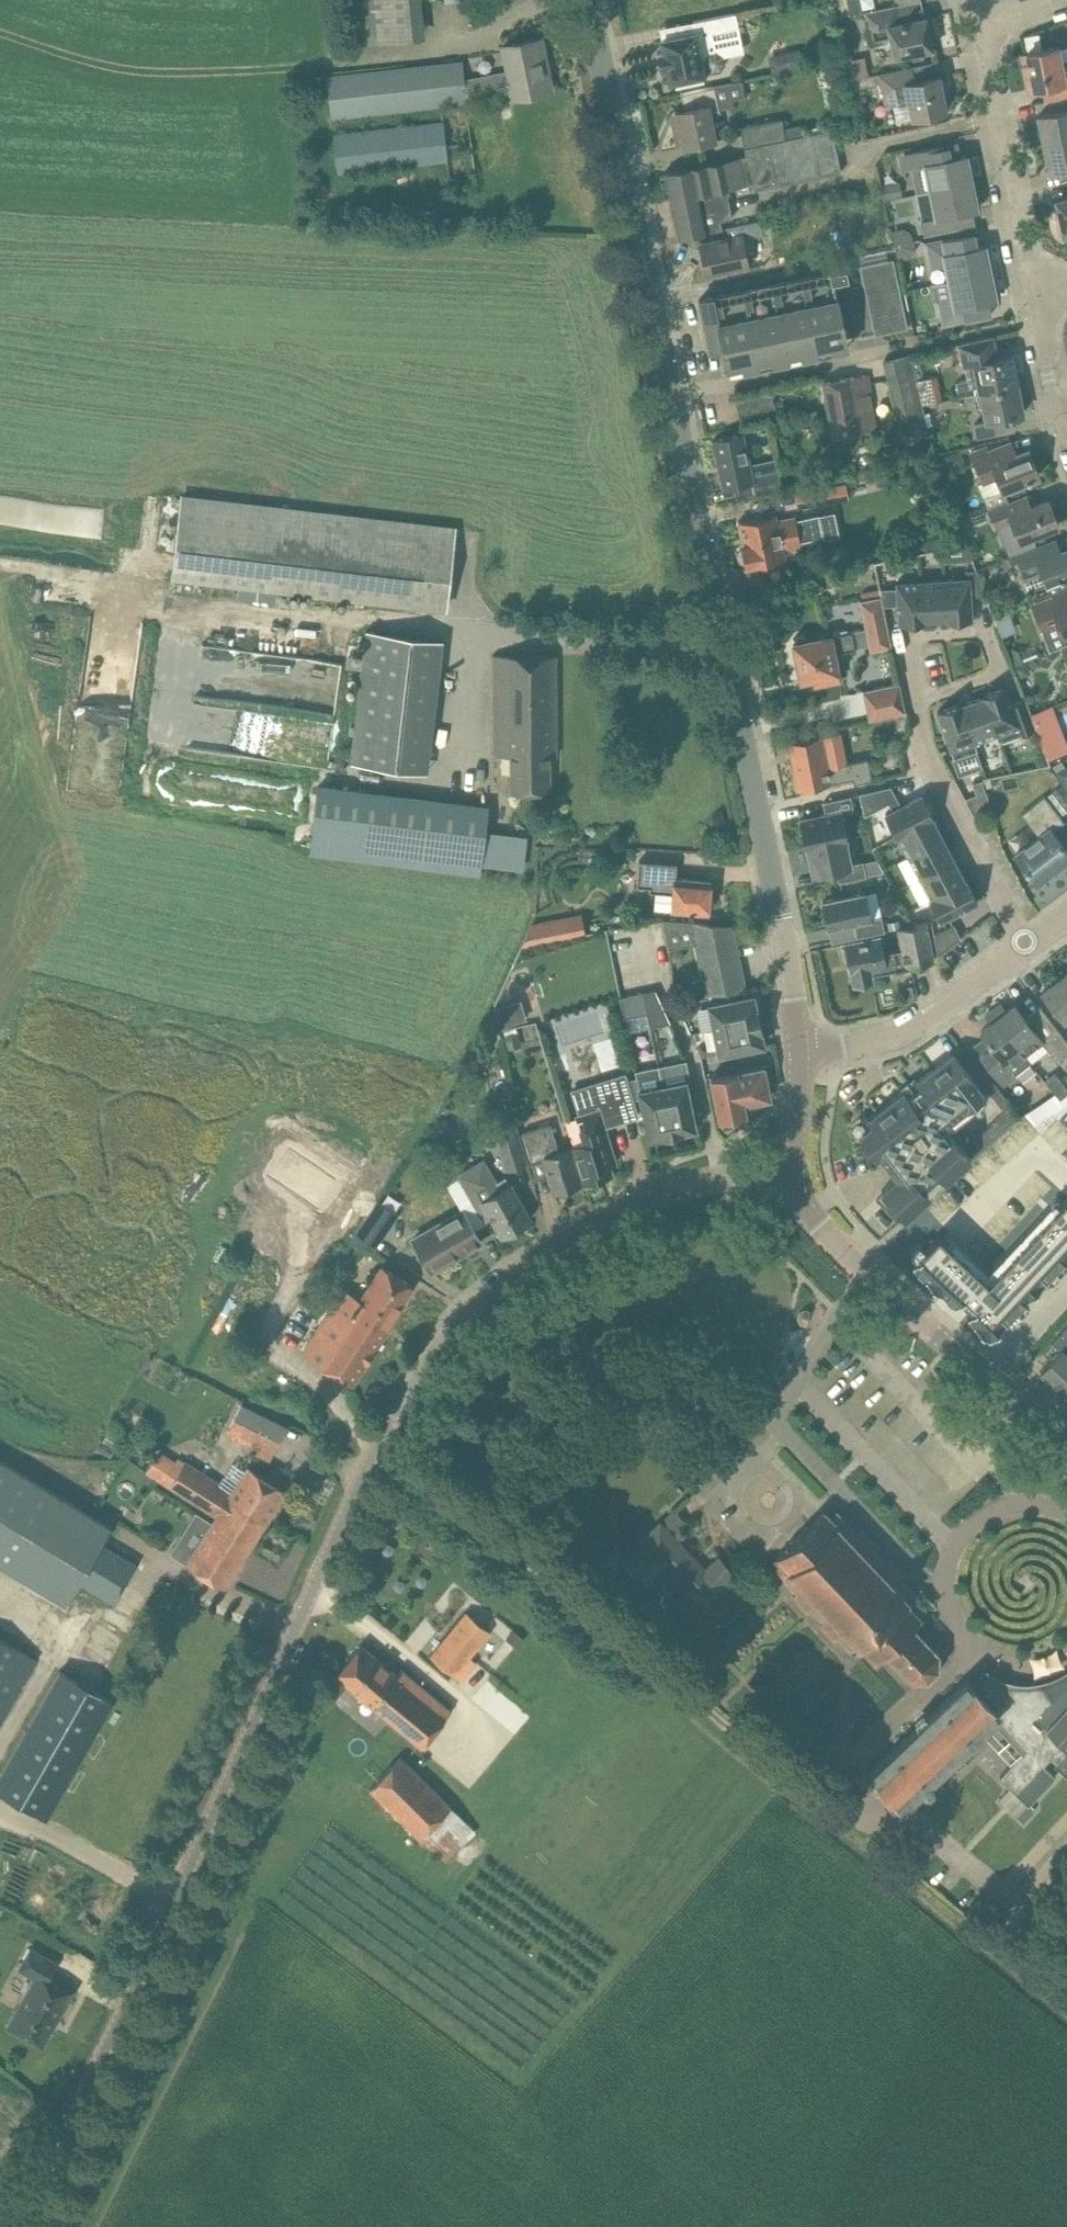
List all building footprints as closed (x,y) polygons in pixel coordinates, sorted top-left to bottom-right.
[(349,41),(419,40),(418,0),(348,0),(349,41)] [(859,0),(845,0),(848,14),(862,12),(859,0)] [(896,6),(865,13),(871,43),(891,39),(894,56),(933,48),(926,16),(900,22),(896,6)] [(708,74),(707,69),(712,72),(721,70),(725,63),(724,54),(716,48),(711,29),(720,27),(724,20),(723,15),(690,21),(693,33),(679,36),(661,39),(664,52),(658,53),(661,69),(672,67),(675,81),(679,80),(680,87),(705,82),(704,75),(708,74)] [(464,80),(466,98),(512,89),(513,97),(552,89),(548,69),(543,70),(536,39),(503,45),(508,72),(464,80)] [(1027,52),(1029,63),(1023,64),(1029,89),(1042,86),(1045,101),(1066,97),(1066,66),(1063,67),(1058,46),(1027,52)] [(803,65),(800,49),(769,56),(773,72),(803,65)] [(865,56),(851,59),(855,78),(869,75),(865,56)] [(331,118),(441,105),(467,102),(466,98),(464,80),(462,60),(326,76),(331,118)] [(910,66),(878,73),(885,104),(908,99),(912,116),(946,110),(939,75),(913,81),(910,66)] [(872,74),(869,75),(855,78),(857,88),(874,85),(872,74)] [(715,138),(709,112),(719,110),(719,109),(736,106),(735,99),(748,96),(744,79),(681,93),(684,109),(676,111),(683,145),(715,138)] [(441,105),(443,123),(451,197),(478,194),(467,102),(441,105)] [(1066,139),(1066,109),(1039,115),(1045,144),(1066,139)] [(740,127),(744,147),(785,139),(780,118),(740,127)] [(333,135),(338,172),(447,159),(443,123),(333,135)] [(746,155),(664,172),(678,236),(722,228),(720,219),(732,217),(726,188),(753,182),(754,189),(839,171),(830,129),(785,139),(744,147),(746,155)] [(1045,144),(1051,173),(1066,169),(1066,139),(1045,144)] [(939,146),(908,152),(917,193),(930,190),(973,181),(967,154),(942,159),(939,146)] [(935,216),(922,219),(925,234),(957,227),(954,214),(979,208),(973,181),(930,190),(935,216)] [(1057,200),(1064,234),(1066,233),(1066,197),(1057,200)] [(773,231),(770,218),(727,227),(730,237),(701,243),(707,273),(747,265),(742,241),(763,237),(762,234),(773,231)] [(904,227),(891,230),(898,260),(910,257),(916,249),(912,233),(904,227)] [(975,232),(927,243),(932,267),(946,264),(949,280),(949,281),(992,271),(986,244),(977,246),(975,232)] [(907,327),(893,259),(860,265),(864,282),(873,280),(884,332),(907,327)] [(723,348),(727,366),(846,341),(833,279),(847,276),(845,268),(699,299),(710,351),(723,348)] [(953,297),(939,300),(944,324),(993,314),(990,300),(998,299),(992,271),(949,281),(953,297)] [(979,392),(1017,383),(1011,354),(998,357),(993,335),(958,343),(963,366),(973,364),(976,378),(956,381),(959,396),(979,392)] [(930,435),(916,376),(910,354),(885,361),(904,441),(930,435)] [(854,396),(869,393),(866,374),(823,382),(833,435),(834,446),(841,448),(858,446),(863,441),(861,431),(874,429),(870,408),(856,410),(854,396)] [(1023,413),(1017,383),(979,392),(985,421),(974,423),(977,437),(1013,429),(1011,416),(1023,413)] [(743,434),(713,440),(723,487),(753,481),(752,477),(743,434)] [(977,484),(987,509),(1008,501),(1004,489),(1039,475),(1029,449),(1015,454),(1011,441),(971,457),(981,483),(977,484)] [(779,471),(752,477),(753,481),(756,494),(782,488),(779,471)] [(833,484),(836,501),(849,499),(845,482),(833,484)] [(797,508),(822,504),(819,492),(819,487),(794,491),(797,508)] [(173,579),(447,609),(456,524),(182,494),(173,579)] [(1008,501),(987,509),(994,527),(1010,521),(1018,541),(1059,525),(1049,499),(1031,506),(1026,494),(1008,501)] [(775,513),(760,516),(739,521),(744,544),(742,544),(735,553),(737,561),(746,565),(785,556),(783,548),(800,544),(799,542),(824,536),(819,514),(794,519),(794,516),(776,519),(775,513)] [(1040,544),(1014,554),(1023,577),(1023,581),(1026,588),(1031,591),(1047,584),(1051,594),(1065,589),(1066,588),(1066,547),(1060,550),(1055,538),(1040,544)] [(947,619),(972,617),(970,577),(944,579),(947,618),(947,619)] [(924,619),(947,618),(944,579),(922,580),(924,619)] [(922,580),(897,582),(899,622),(924,620),(924,619),(922,580)] [(1045,597),(1031,602),(1042,629),(1058,623),(1063,635),(1064,634),(1066,643),(1066,593),(1065,589),(1051,594),(1045,597)] [(813,677),(815,684),(841,679),(835,652),(870,644),(871,652),(891,647),(880,594),(858,598),(864,627),(847,631),(847,629),(835,631),(835,633),(831,634),(802,640),(801,638),(798,638),(796,638),(794,639),(793,642),(801,680),(813,677)] [(442,640),(367,631),(354,746),(352,762),(426,770),(433,719),(442,640)] [(493,756),(509,756),(509,790),(550,790),(551,756),(557,755),(556,654),(492,654),(493,756)] [(866,693),(871,719),(904,713),(899,686),(866,693)] [(983,695),(983,696),(996,733),(999,742),(1023,734),(1013,704),(1007,687),(983,695)] [(962,704),(975,741),(996,733),(983,696),(962,704)] [(1025,700),(1013,704),(1023,734),(1035,730),(1025,700)] [(938,711),(954,758),(978,750),(975,741),(962,704),(962,703),(938,711)] [(1031,714),(1049,759),(1066,752),(1066,745),(1052,706),(1031,714)] [(839,731),(810,737),(788,742),(798,789),(832,782),(831,781),(853,777),(854,782),(872,779),(867,758),(845,763),(839,731)] [(1066,789),(1066,767),(1056,774),(1066,789)] [(977,794),(965,799),(965,800),(967,803),(968,805),(973,814),(974,817),(992,809),(983,780),(973,784),(977,794)] [(318,784),(310,855),(480,874),(488,806),(318,784)] [(897,835),(933,816),(922,794),(886,813),(897,835)] [(827,813),(801,819),(807,847),(807,846),(845,838),(845,839),(847,838),(841,812),(853,809),(850,796),(824,801),(827,813)] [(1045,797),(1044,796),(1021,813),(1039,837),(1016,855),(1037,882),(1056,868),(1054,866),(1066,855),(1066,850),(1047,824),(1059,815),(1045,797)] [(909,856),(943,838),(932,817),(933,817),(933,816),(897,835),(909,856)] [(845,838),(807,846),(807,847),(813,873),(837,868),(840,881),(866,875),(863,862),(851,864),(845,839),(845,838)] [(920,878),(955,859),(943,838),(909,856),(920,878)] [(931,899),(967,880),(966,879),(965,880),(955,859),(920,878),(931,899)] [(654,908),(708,912),(710,880),(676,877),(677,863),(639,860),(637,885),(650,886),(650,891),(656,891),(654,908)] [(978,902),(967,880),(931,899),(942,921),(978,902)] [(865,892),(823,901),(829,928),(855,923),(858,936),(884,931),(881,917),(871,919),(865,892)] [(521,946),(570,936),(566,916),(532,924),(521,946)] [(697,942),(708,994),(744,986),(735,944),(730,924),(662,919),(669,948),(697,942)] [(934,960),(927,923),(898,929),(902,948),(884,952),(881,936),(845,944),(851,972),(852,972),(854,985),(873,981),(872,974),(907,967),(907,966),(934,960)] [(954,923),(934,934),(938,954),(961,937),(954,923)] [(1043,991),(1064,1019),(1065,1018),(1066,1022),(1066,972),(1043,991)] [(641,991),(646,1013),(665,1009),(655,988),(641,991)] [(625,1017),(646,1013),(641,991),(620,996),(625,1017)] [(754,994),(709,1003),(714,1028),(759,1018),(754,994)] [(519,1001),(500,1008),(506,1024),(525,1017),(519,1001)] [(1024,1054),(1041,1041),(1054,1058),(1066,1048),(1066,1041),(1039,1005),(1024,1017),(1015,1004),(1007,1010),(1001,1003),(993,1009),(1011,1032),(1008,1034),(1024,1054)] [(1011,1032),(993,1009),(985,1015),(991,1022),(981,1030),(985,1035),(974,1044),(1004,1083),(1030,1062),(1024,1054),(1008,1034),(1011,1032)] [(487,1043),(501,1039),(494,1015),(487,1016),(490,1024),(484,1025),(487,1043)] [(759,1018),(714,1028),(719,1053),(729,1051),(764,1043),(759,1018)] [(503,1032),(507,1050),(521,1046),(516,1028),(503,1032)] [(740,1048),(729,1051),(732,1061),(743,1059),(740,1048)] [(898,1176),(882,1190),(905,1216),(930,1194),(926,1189),(942,1175),(946,1179),(971,1157),(968,1153),(948,1131),(946,1132),(941,1126),(984,1093),(954,1052),(917,1080),(921,1086),(908,1096),(904,1090),(868,1118),(872,1123),(859,1133),(876,1156),(881,1153),(898,1176)] [(687,1060),(659,1065),(660,1073),(673,1132),(696,1127),(686,1081),(691,1080),(687,1060)] [(982,1064),(973,1071),(1002,1107),(1003,1106),(1007,1109),(973,1140),(977,1145),(968,1153),(971,1157),(972,1157),(1020,1114),(982,1064)] [(659,1065),(635,1070),(637,1077),(639,1089),(641,1097),(649,1137),(673,1132),(663,1085),(660,1073),(659,1065)] [(764,1065),(737,1071),(745,1106),(761,1103),(760,1098),(770,1096),(764,1065)] [(745,1106),(737,1071),(711,1076),(720,1117),(746,1111),(745,1106)] [(585,1143),(572,1147),(583,1182),(585,1181),(586,1186),(601,1181),(600,1177),(612,1173),(607,1158),(614,1156),(603,1122),(607,1120),(609,1124),(638,1115),(625,1074),(573,1090),(580,1116),(576,1117),(585,1143)] [(1024,1110),(1030,1122),(1066,1103),(1066,1096),(1055,1074),(1046,1078),(1054,1094),(1024,1110)] [(526,1161),(513,1121),(493,1128),(506,1168),(526,1161)] [(583,1182),(572,1147),(560,1151),(550,1123),(523,1132),(532,1161),(544,1157),(554,1191),(583,1182)] [(302,1153),(280,1184),(319,1210),(340,1179),(302,1153)] [(492,1216),(503,1235),(530,1219),(519,1199),(523,1196),(516,1183),(511,1185),(505,1176),(497,1181),(484,1159),(458,1174),(485,1221),(492,1216)] [(912,1262),(926,1275),(925,1276),(941,1291),(942,1290),(956,1303),(960,1299),(971,1309),(967,1313),(974,1320),(973,1321),(989,1336),(990,1335),(991,1336),(1006,1320),(1005,1319),(1028,1295),(1029,1296),(1044,1280),(1043,1279),(1066,1253),(1066,1254),(1066,1197),(988,1280),(945,1239),(950,1235),(942,1228),(924,1247),(925,1248),(912,1262)] [(398,1213),(378,1200),(353,1237),(373,1250),(398,1213)] [(482,1242),(471,1223),(463,1209),(414,1237),(432,1270),(482,1242)] [(413,1285),(395,1273),(382,1265),(360,1298),(344,1288),(302,1352),(353,1385),(390,1328),(387,1326),(413,1285)] [(1063,1391),(1066,1386),(1066,1327),(1053,1342),(1061,1349),(1041,1371),(1063,1391)] [(259,1430),(252,1443),(259,1447),(266,1433),(259,1430)] [(149,1456),(144,1453),(138,1462),(143,1465),(149,1456)] [(0,1459),(0,1562),(66,1602),(79,1580),(102,1543),(112,1527),(0,1459)] [(265,1522),(286,1489),(248,1466),(232,1491),(185,1461),(171,1483),(219,1513),(228,1498),(265,1522)] [(187,1563),(224,1586),(265,1522),(228,1498),(219,1513),(187,1563)] [(674,1510),(662,1522),(661,1521),(621,1560),(638,1578),(639,1576),(645,1582),(664,1564),(676,1576),(677,1575),(702,1602),(733,1573),(719,1557),(703,1572),(686,1554),(689,1551),(673,1533),(685,1522),(674,1510)] [(877,1544),(862,1529),(858,1533),(837,1511),(831,1517),(824,1510),(808,1525),(807,1524),(791,1539),(792,1541),(776,1556),(782,1563),(776,1568),(797,1591),(793,1595),(807,1610),(811,1606),(825,1620),(820,1624),(835,1640),(839,1635),(852,1649),(851,1650),(853,1652),(862,1643),(876,1658),(885,1649),(897,1662),(895,1664),(897,1666),(899,1664),(912,1677),(926,1678),(927,1681),(929,1680),(928,1677),(937,1668),(940,1670),(941,1667),(938,1666),(938,1654),(941,1652),(940,1650),(926,1635),(924,1637),(911,1624),(920,1616),(906,1601),(916,1592),(901,1577),(904,1573),(890,1558),(886,1562),(873,1548),(877,1544)] [(102,1543),(79,1580),(114,1601),(137,1563),(102,1543)] [(606,1562),(594,1574),(603,1584),(615,1572),(606,1562)] [(454,1674),(490,1632),(466,1612),(431,1655),(454,1674)] [(37,1659),(0,1637),(0,1723),(37,1659)] [(362,1644),(337,1674),(378,1708),(421,1745),(452,1710),(401,1668),(397,1673),(362,1644)] [(60,1670),(0,1776),(0,1790),(47,1817),(114,1700),(60,1670)] [(902,1806),(923,1787),(925,1789),(929,1789),(932,1786),(932,1782),(930,1780),(995,1718),(1025,1750),(999,1777),(1010,1787),(1000,1798),(1018,1815),(1056,1776),(1043,1765),(1051,1757),(1056,1762),(1054,1763),(1066,1774),(1066,1773),(1066,1684),(1059,1693),(1058,1692),(1054,1696),(1045,1684),(1039,1685),(1033,1686),(1024,1686),(1018,1686),(1009,1684),(1003,1682),(992,1677),(989,1683),(979,1692),(966,1679),(869,1771),(902,1806)] [(396,1761),(371,1787),(421,1836),(452,1805),(401,1757),(396,1761)] [(56,1963),(37,1952),(31,1949),(23,1962),(40,1972),(9,2026),(42,2045),(73,1989),(49,1975),(56,1963)]
